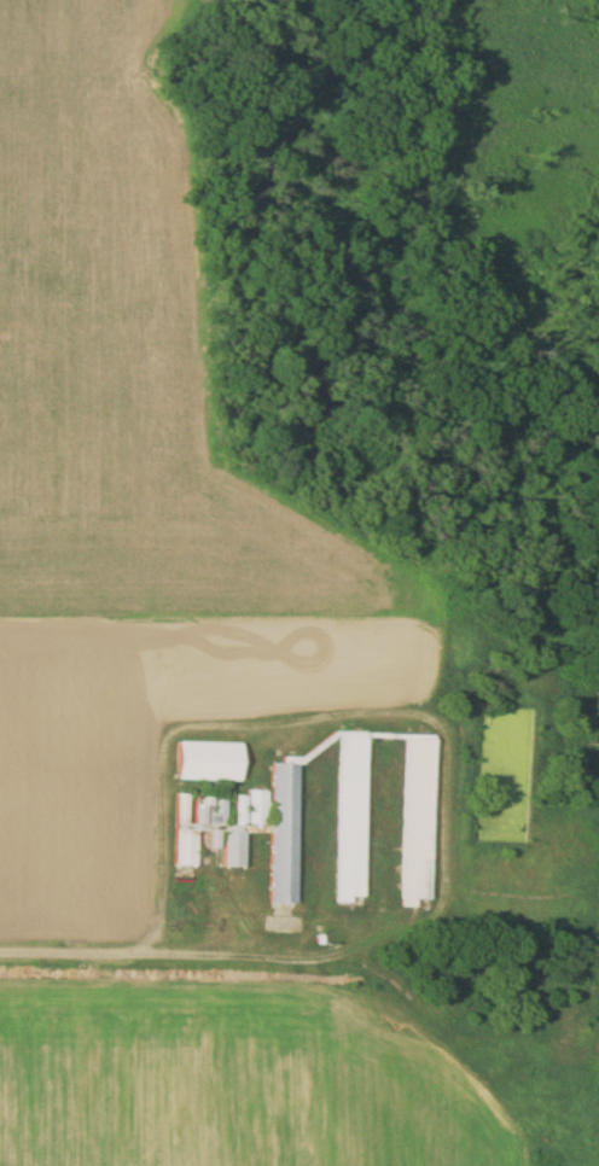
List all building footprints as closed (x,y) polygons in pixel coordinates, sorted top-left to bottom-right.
[(367,734),(340,733),(336,905),(363,906),(367,734)] [(402,909),(429,909),(432,737),(406,737),(402,909)] [(178,782),(240,782),(240,743),(178,743),(178,782)] [(266,826),(266,792),(248,792),(248,797),(235,797),(235,830),(225,830),(225,869),(245,869),(245,826),(266,826)] [(197,828),(228,828),(228,796),(177,796),(176,868),(196,868),(197,828)]
